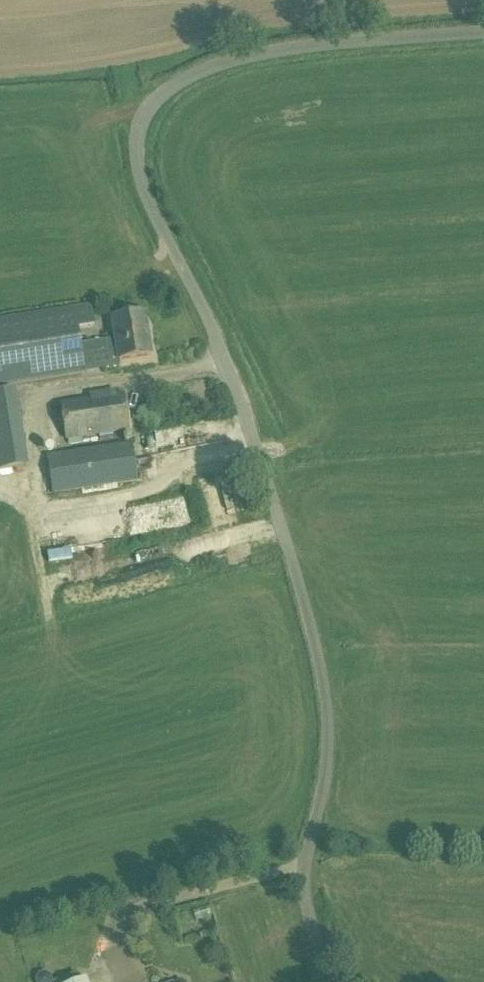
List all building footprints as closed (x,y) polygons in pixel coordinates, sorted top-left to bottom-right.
[(79,329),(95,327),(92,305),(75,307),(0,319),(0,387),(85,373),(84,362),(118,356),(119,361),(151,357),(144,314),(112,319),(116,339),(81,345),(79,329)] [(17,470),(11,390),(0,391),(0,471),(17,470)] [(116,390),(88,394),(89,398),(59,403),(66,441),(68,441),(69,447),(84,444),(83,439),(131,432),(125,393),(116,394),(116,390)] [(142,446),(213,435),(210,418),(139,429),(142,446)] [(138,482),(133,442),(132,443),(130,435),(123,437),(124,444),(47,456),(52,495),(138,482)] [(107,579),(168,567),(164,543),(102,556),(107,579)]
